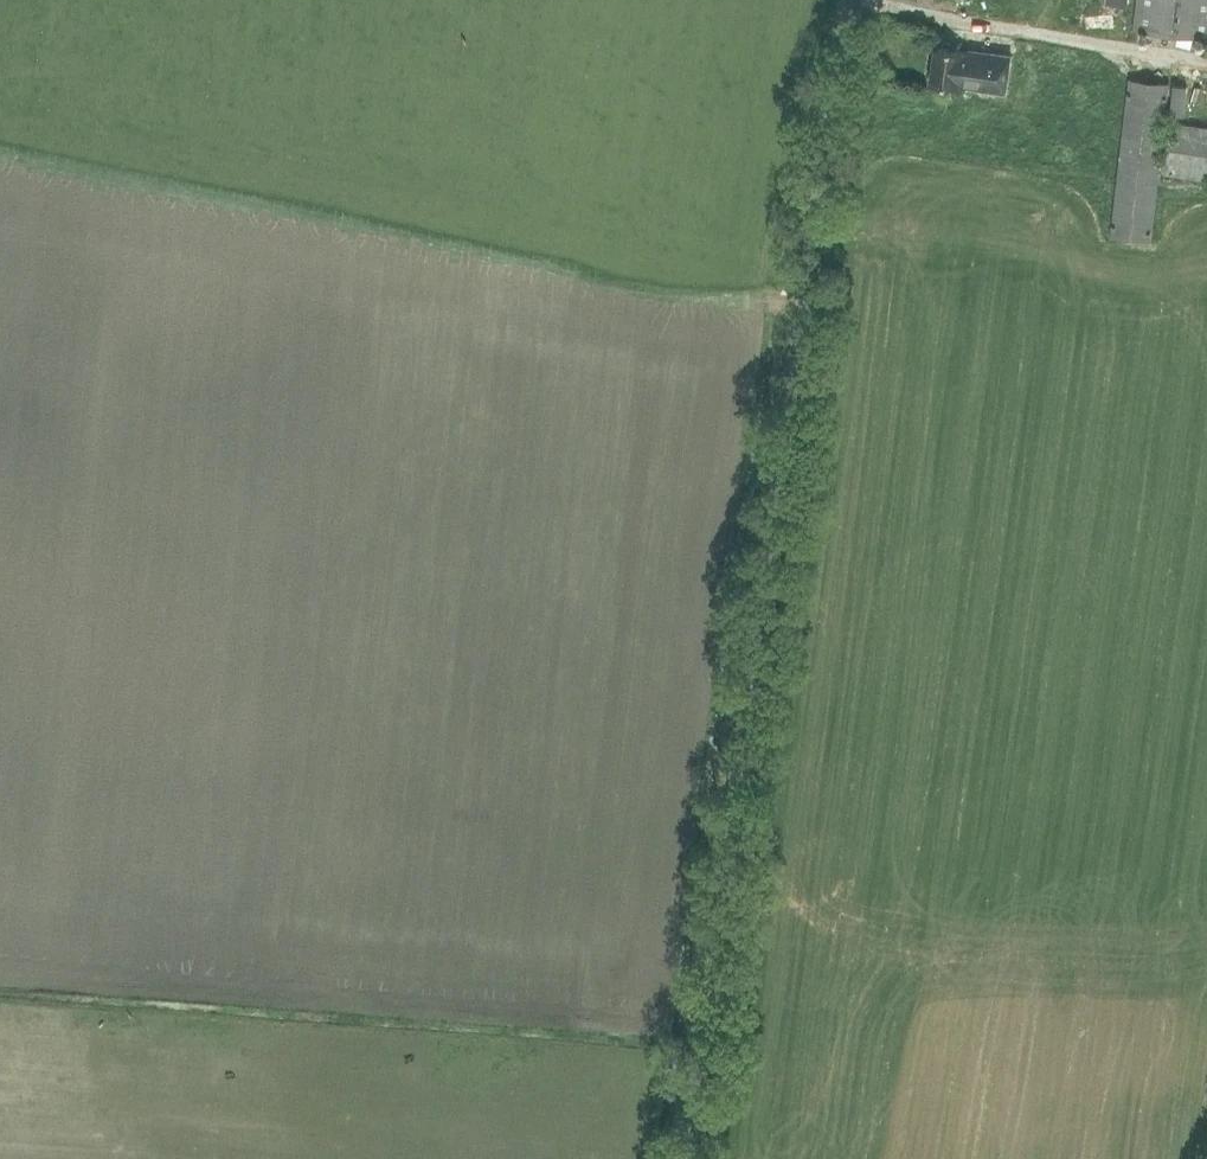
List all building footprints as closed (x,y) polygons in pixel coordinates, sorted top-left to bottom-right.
[(1206,39),(1206,0),(1137,0),(1134,30),(1206,39)] [(972,49),(972,51),(936,47),(931,85),(966,89),(966,88),(1007,94),(1012,54),(972,49)] [(1151,240),(1170,83),(1130,79),(1111,236),(1151,240)] [(1173,122),(1165,173),(1206,180),(1206,127),(1173,122)]
